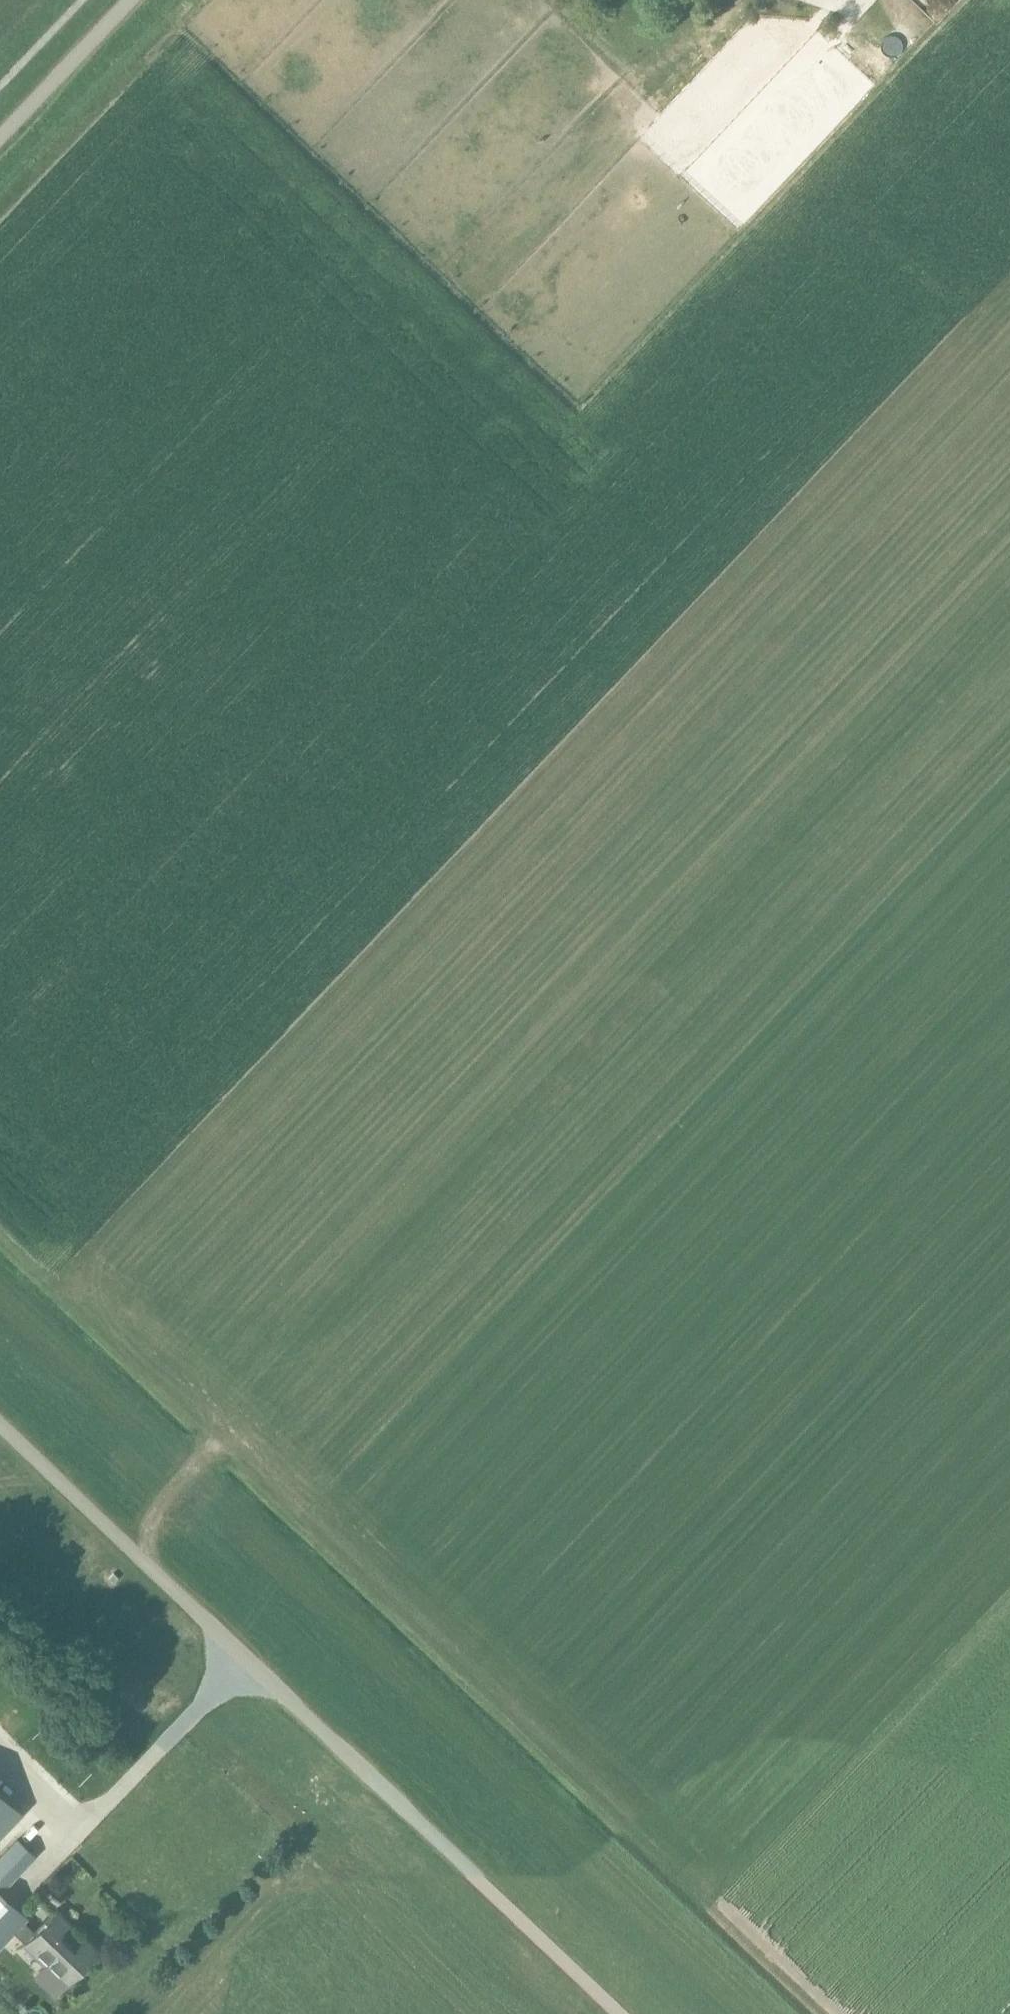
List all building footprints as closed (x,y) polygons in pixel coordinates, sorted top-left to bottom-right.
[(20,1812),(0,1793),(0,1833),(20,1812)] [(14,1932),(25,1943),(24,1944),(66,1985),(99,1950),(57,1910),(36,1932),(24,1921),(27,1918),(0,1893),(35,1857),(17,1840),(0,1859),(0,1946),(14,1932)] [(187,1995),(174,1999),(179,2011),(191,2007),(187,1995)]
